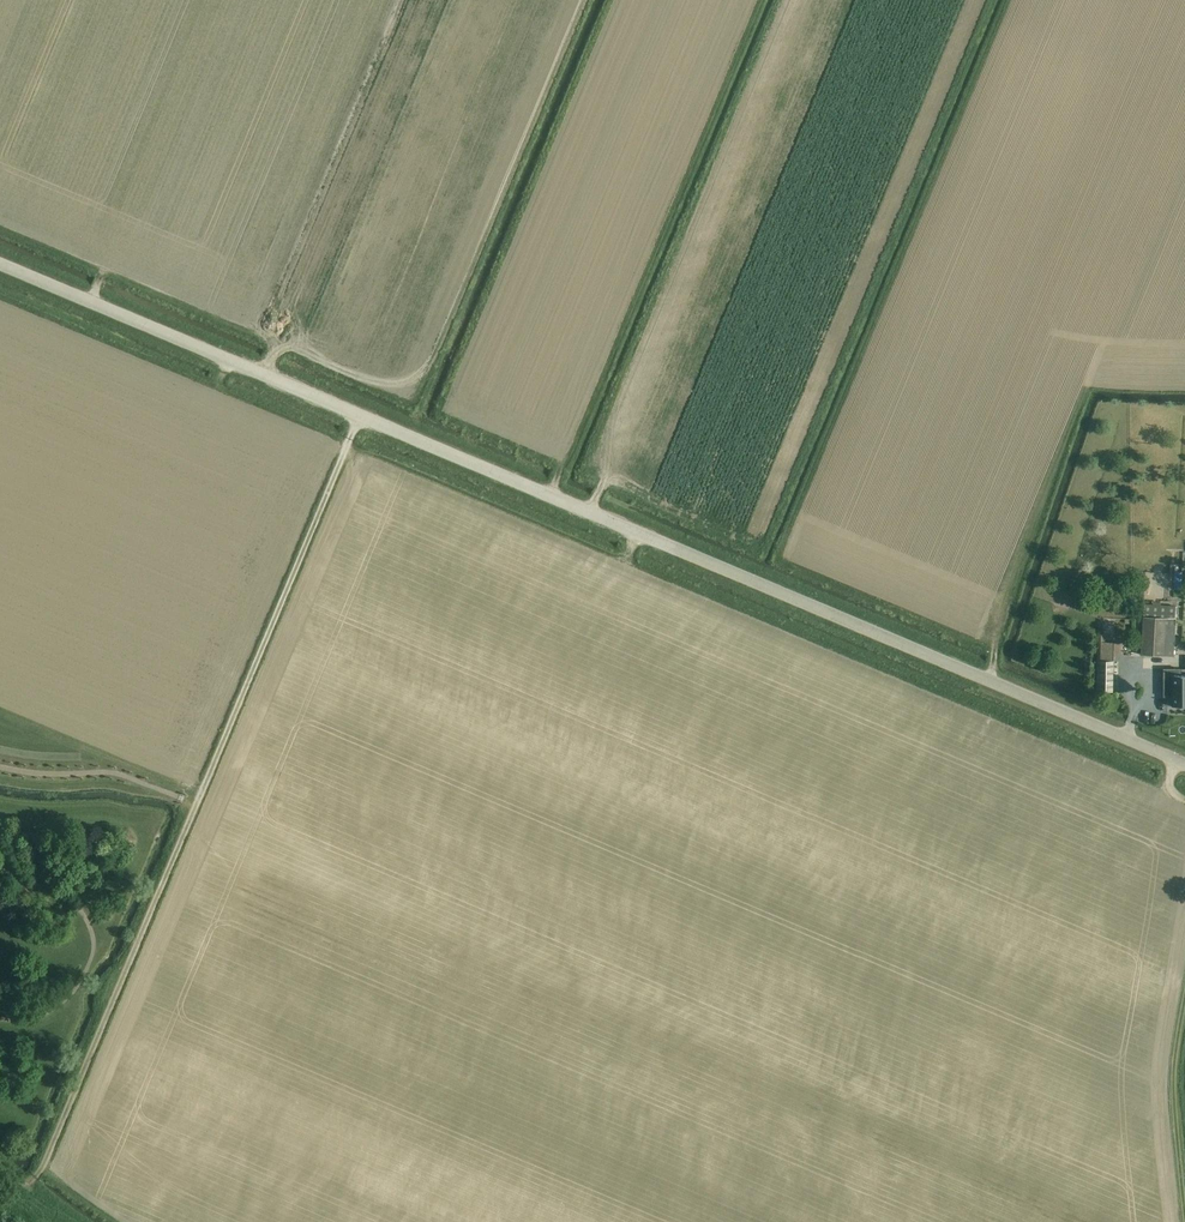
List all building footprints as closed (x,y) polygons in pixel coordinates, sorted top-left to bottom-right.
[(1174,656),(1176,606),(1144,604),(1142,655),(1174,656)] [(1113,692),(1115,643),(1104,642),(1104,636),(1098,636),(1095,691),(1113,692)] [(1164,669),(1164,694),(1172,695),(1172,706),(1184,706),(1184,675),(1179,675),(1179,669),(1164,669)]
